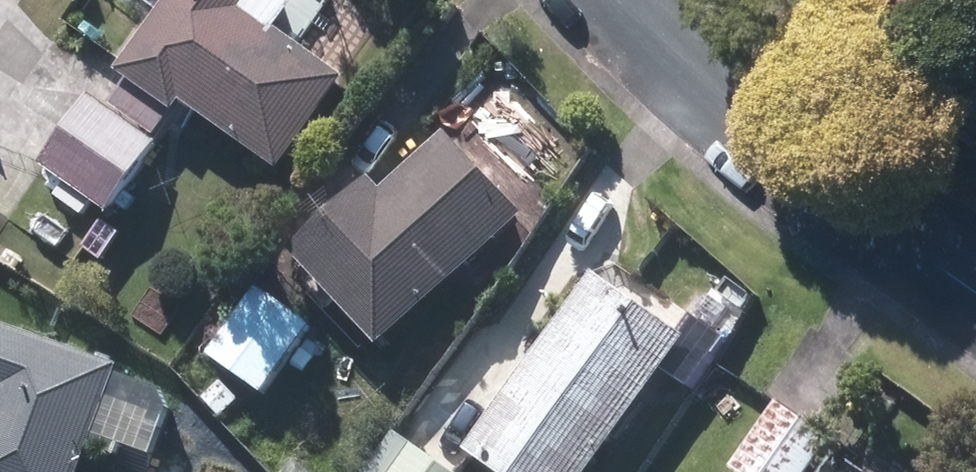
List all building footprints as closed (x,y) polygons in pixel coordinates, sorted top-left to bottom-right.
[(362,73),(259,3),(260,0),(182,0),(138,63),(194,102),(199,95),(299,164),(362,73)] [(169,139),(103,90),(53,155),(119,205),(169,139)] [(312,244),(400,338),(538,209),(462,129),(400,188),(387,174),(312,244)] [(531,471),(606,471),(703,331),(615,271),(494,447),(531,471)] [(227,351),(279,387),(325,320),(272,284),(227,351)] [(139,359),(0,312),(0,381),(13,385),(0,422),(0,471),(100,471),(139,359)] [(749,463),(762,471),(811,471),(839,429),(791,398),(749,463)] [(426,440),(403,471),(471,471),(426,440)]
